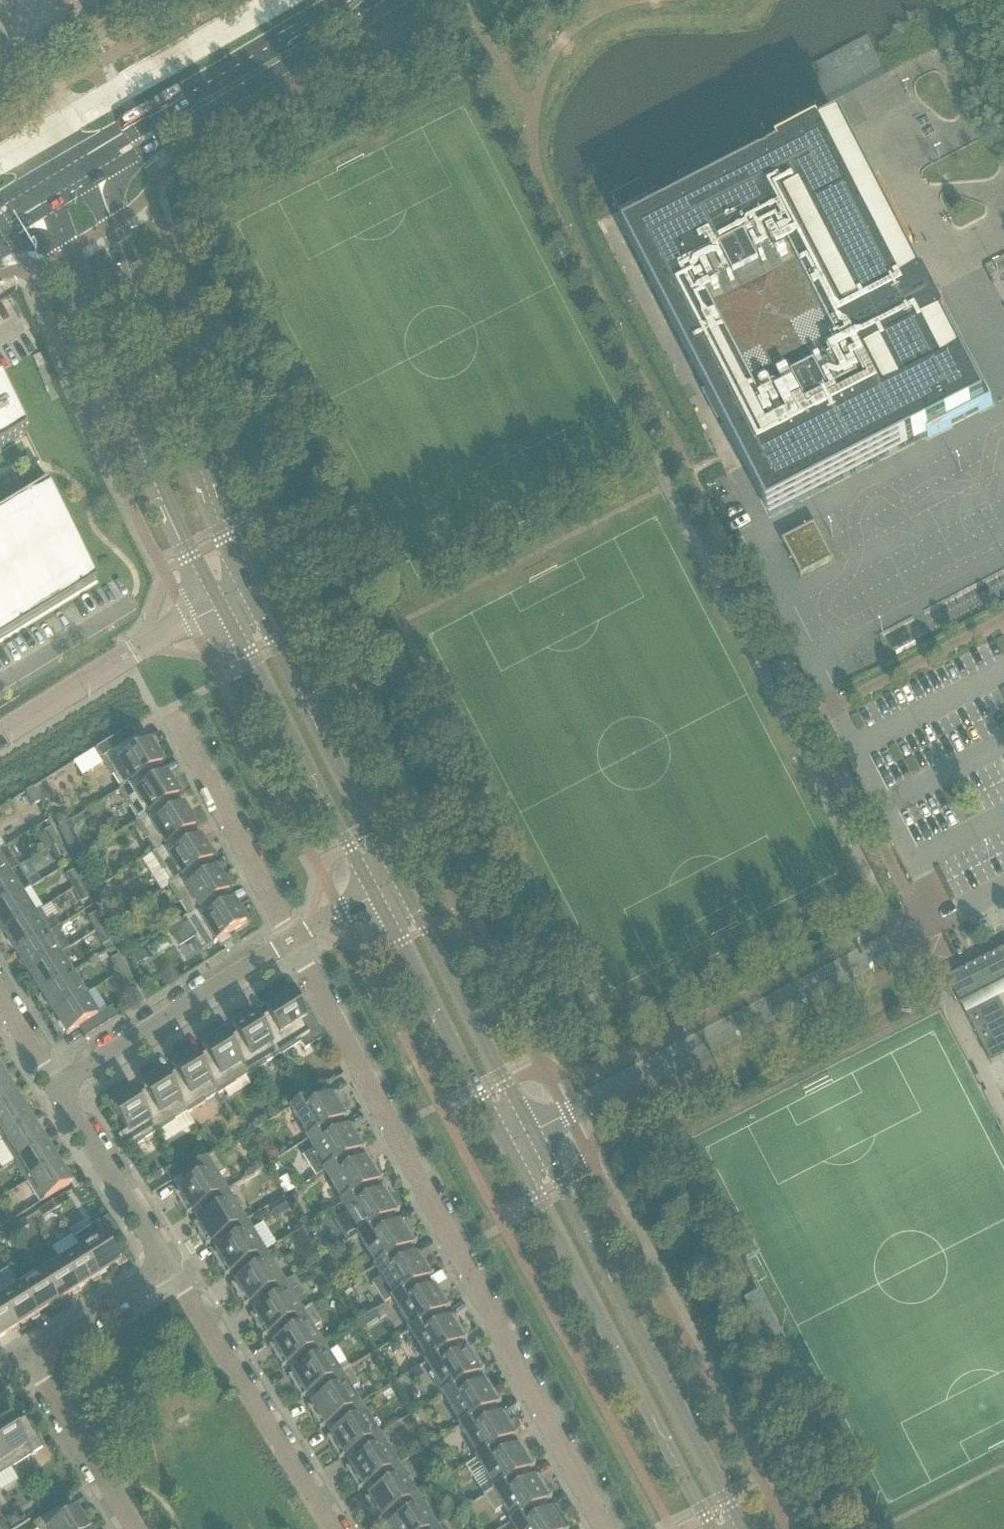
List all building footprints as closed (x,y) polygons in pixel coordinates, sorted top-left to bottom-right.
[(907,248),(913,245),(880,181),(876,183),(872,186),(864,171),(842,127),(781,158),(627,237),(770,516),(850,475),(856,472),(872,464),(879,460),(914,442),(921,439),(926,436),(928,439),(952,426),(979,412),(993,405),(934,291),(930,293),(928,294),(904,249),(907,248)] [(27,435),(2,383),(0,384),(0,452),(27,435)] [(97,582),(49,483),(0,513),(0,641),(97,582)] [(833,560),(815,524),(783,541),(801,577),(833,560)] [(118,790),(119,791),(162,764),(150,745),(153,743),(152,742),(143,747),(131,727),(96,749),(96,750),(102,747),(107,755),(102,758),(121,789),(118,790)] [(102,766),(93,751),(73,764),(82,778),(102,766)] [(135,822),(136,823),(179,796),(167,776),(170,775),(169,774),(160,779),(154,770),(162,765),(162,764),(119,791),(137,821),(135,822)] [(33,788),(25,793),(33,807),(41,803),(33,788)] [(152,854),(196,828),(183,808),(186,807),(186,805),(177,811),(171,802),(179,796),(136,823),(154,852),(152,854)] [(59,816),(54,819),(58,828),(67,822),(64,817),(59,816)] [(71,821),(58,829),(63,840),(73,834),(75,828),(71,821)] [(169,886),(212,860),(200,840),(203,838),(202,837),(194,843),(188,833),(196,828),(152,854),(171,884),(169,886)] [(43,833),(50,847),(59,842),(51,829),(43,833)] [(73,834),(63,840),(76,860),(86,854),(73,834)] [(59,842),(50,847),(58,861),(66,856),(59,842)] [(18,868),(5,848),(0,851),(0,879),(18,868)] [(171,884),(152,854),(141,862),(160,891),(169,886),(171,884)] [(182,920),(183,920),(229,892),(217,872),(220,870),(219,869),(210,875),(205,865),(213,860),(212,860),(169,886),(188,916),(182,920)] [(21,895),(31,889),(18,868),(0,879),(0,908),(21,895)] [(65,876),(73,890),(81,885),(74,871),(65,876)] [(81,885),(73,890),(80,904),(89,899),(81,885)] [(106,886),(94,892),(100,904),(112,898),(106,886)] [(0,908),(0,928),(3,933),(0,935),(1,935),(33,915),(43,909),(30,889),(21,895),(0,908)] [(229,892),(183,920),(194,939),(202,951),(217,942),(221,949),(233,941),(229,935),(246,924),(234,904),(237,902),(236,901),(227,907),(221,897),(229,892)] [(33,915),(1,935),(1,936),(4,934),(16,953),(13,955),(13,956),(57,929),(59,927),(54,919),(58,916),(51,904),(43,909),(33,915)] [(88,918),(95,932),(104,928),(96,914),(88,918)] [(194,939),(183,920),(167,930),(179,948),(194,939)] [(104,928),(95,932),(103,946),(111,942),(104,928)] [(57,929),(13,956),(14,956),(17,954),(29,974),(26,975),(26,976),(59,956),(69,949),(57,929)] [(948,978),(963,1006),(1003,984),(1003,949),(948,978)] [(140,951),(131,956),(137,965),(145,960),(140,951)] [(38,996),(39,997),(71,976),(59,956),(26,976),(26,977),(29,975),(41,994),(38,996)] [(110,961),(118,975),(126,970),(119,956),(110,961)] [(126,970),(118,975),(125,989),(134,984),(126,970)] [(51,1016),(52,1017),(84,997),(71,976),(39,997),(42,995),(54,1014),(51,1016)] [(84,997),(52,1017),(55,1015),(68,1036),(78,1029),(85,1039),(118,1018),(112,1008),(107,1011),(94,990),(84,997)] [(278,1056),(300,1043),(305,1051),(324,1039),(323,1038),(311,1016),(306,1019),(293,998),(257,1022),(278,1056)] [(992,1064),(1003,1058),(1003,1009),(998,998),(966,1015),(992,1064)] [(227,1040),(226,1041),(248,1075),(278,1056),(257,1022),(253,1016),(240,1024),(244,1030),(236,1034),(227,1040)] [(196,1059),(196,1060),(217,1095),(248,1075),(226,1041),(222,1035),(209,1043),(213,1049),(206,1053),(197,1059),(196,1059)] [(166,1078),(165,1079),(187,1114),(217,1095),(196,1060),(192,1054),(179,1062),(183,1068),(175,1073),(166,1078)] [(10,1080),(10,1079),(6,1082),(0,1072),(0,1086),(10,1080)] [(135,1098),(156,1133),(187,1114),(165,1079),(161,1073),(148,1081),(152,1087),(145,1092),(135,1098)] [(23,1100),(19,1102),(7,1083),(11,1080),(10,1080),(0,1086),(0,1115),(23,1100)] [(306,1098),(290,1109),(290,1110),(292,1109),(310,1139),(307,1141),(349,1115),(348,1114),(347,1115),(340,1103),(335,1107),(329,1098),(324,1089),(323,1088),(306,1098)] [(293,1093),(292,1098),(295,1105),(305,1099),(299,1090),(293,1093)] [(110,1101),(109,1102),(110,1105),(127,1131),(118,1137),(127,1151),(156,1133),(135,1098),(131,1092),(118,1100),(122,1106),(115,1110),(111,1104),(110,1101)] [(1,1142),(36,1121),(36,1120),(32,1123),(20,1103),(24,1101),(23,1100),(0,1115),(0,1140),(1,1142)] [(187,1114),(156,1133),(165,1146),(195,1127),(187,1114)] [(314,1150),(302,1158),(315,1178),(324,1172),(324,1173),(366,1147),(365,1146),(364,1147),(357,1135),(352,1139),(346,1130),(341,1121),(349,1116),(349,1115),(307,1141),(307,1142),(309,1141),(314,1150)] [(1,1142),(14,1162),(49,1141),(48,1140),(44,1143),(32,1124),(36,1121),(1,1142)] [(248,1123),(240,1128),(245,1135),(253,1130),(248,1123)] [(14,1162),(27,1183),(61,1161),(57,1163),(45,1144),(49,1141),(14,1162)] [(366,1147),(324,1173),(324,1174),(325,1173),(344,1202),(341,1204),(341,1205),(383,1179),(382,1178),(381,1179),(374,1167),(368,1170),(363,1162),(357,1153),(366,1147)] [(270,1148),(260,1154),(267,1166),(277,1159),(270,1148)] [(193,1169),(173,1182),(173,1183),(179,1191),(185,1200),(179,1204),(187,1215),(186,1216),(186,1217),(225,1192),(217,1178),(226,1173),(216,1156),(217,1155),(216,1154),(193,1169)] [(252,1160),(251,1167),(255,1174),(266,1167),(259,1155),(252,1160)] [(171,1183),(173,1182),(193,1169),(187,1159),(165,1172),(171,1183)] [(61,1161),(27,1183),(40,1204),(74,1182),(74,1181),(70,1184),(58,1164),(62,1162),(61,1161)] [(348,1214),(334,1222),(347,1243),(358,1237),(399,1211),(399,1210),(398,1211),(391,1199),(385,1202),(380,1193),(374,1185),(383,1179),(341,1205),(342,1205),(348,1214)] [(286,1181),(278,1186),(285,1197),(293,1192),(286,1181)] [(225,1192),(186,1217),(193,1213),(198,1222),(204,1231),(198,1234),(206,1246),(205,1247),(244,1222),(225,1192)] [(294,1192),(285,1197),(292,1208),(297,1205),(298,1198),(298,1197),(294,1192)] [(65,1195),(52,1203),(56,1210),(70,1202),(65,1195)] [(282,1199),(268,1208),(275,1220),(290,1211),(282,1199)] [(56,1210),(52,1203),(38,1212),(43,1219),(56,1210)] [(9,1223),(0,1209),(0,1210),(0,1229),(9,1223)] [(399,1211),(358,1237),(359,1237),(378,1266),(374,1268),(375,1269),(416,1243),(416,1242),(415,1243),(408,1231),(402,1234),(397,1225),(391,1216),(400,1211),(399,1211)] [(113,1254),(126,1245),(126,1246),(127,1245),(128,1245),(115,1224),(110,1216),(74,1238),(79,1246),(100,1280),(101,1280),(98,1276),(121,1262),(120,1261),(118,1262),(113,1254)] [(25,1220),(11,1229),(16,1235),(29,1227),(25,1220)] [(244,1222),(205,1247),(205,1248),(212,1244),(217,1252),(223,1261),(218,1265),(225,1276),(224,1277),(224,1278),(264,1253),(244,1222)] [(314,1223),(304,1229),(310,1239),(320,1233),(314,1223)] [(11,1229),(0,1236),(0,1241),(2,1244),(16,1235),(11,1229)] [(302,1230),(289,1238),(293,1244),(294,1245),(306,1238),(302,1230)] [(51,1247),(58,1259),(79,1246),(74,1238),(72,1235),(51,1247)] [(382,1277),(372,1284),(384,1304),(391,1300),(392,1300),(433,1274),(432,1275),(424,1263),(419,1266),(414,1257),(408,1248),(417,1243),(416,1243),(375,1269),(376,1268),(382,1277)] [(79,1246),(58,1259),(80,1293),(81,1293),(78,1289),(97,1277),(100,1281),(100,1280),(79,1246)] [(264,1253),(224,1278),(231,1274),(236,1283),(242,1292),(237,1295),(244,1307),(243,1308),(283,1284),(264,1253)] [(58,1259),(38,1271),(60,1306),(58,1302),(77,1290),(79,1294),(80,1293),(58,1259)] [(18,1284),(9,1270),(0,1276),(0,1295),(18,1284)] [(38,1271),(18,1284),(39,1319),(40,1318),(37,1314),(57,1302),(59,1306),(60,1306),(38,1271)] [(433,1274),(392,1300),(392,1301),(393,1300),(411,1330),(408,1332),(450,1306),(449,1306),(441,1295),(436,1298),(431,1289),(425,1280),(434,1275),(433,1274)] [(329,1278),(319,1284),(326,1294),(335,1288),(329,1278)] [(0,1295),(0,1301),(19,1331),(20,1331),(17,1327),(36,1315),(39,1319),(18,1284),(0,1295)] [(283,1284),(243,1308),(243,1309),(250,1305),(255,1313),(261,1322),(256,1326),(263,1337),(262,1338),(262,1339),(302,1314),(301,1314),(310,1308),(298,1287),(288,1293),(283,1284)] [(16,1328),(18,1332),(19,1331),(0,1301),(0,1338),(16,1328)] [(450,1306),(408,1332),(409,1333),(410,1332),(428,1362),(425,1364),(467,1338),(466,1338),(458,1327),(453,1330),(447,1321),(442,1312),(450,1307),(450,1306)] [(302,1314),(262,1339),(269,1335),(274,1344),(280,1353),(275,1356),(282,1368),(281,1369),(321,1344),(312,1331),(321,1325),(311,1309),(312,1308),(312,1307),(310,1308),(301,1314),(302,1314)] [(362,1319),(356,1323),(362,1333),(368,1329),(362,1319)] [(467,1338),(425,1364),(426,1365),(427,1364),(445,1393),(442,1396),(484,1370),(483,1370),(475,1359),(470,1362),(464,1353),(459,1344),(467,1339),(467,1338)] [(397,1339),(387,1345),(393,1355),(399,1351),(400,1345),(397,1339)] [(321,1344),(281,1369),(282,1370),(288,1366),(294,1375),(299,1383),(294,1387),(301,1399),(300,1399),(300,1400),(340,1375),(339,1374),(321,1344)] [(340,1375),(300,1400),(301,1400),(307,1396),(313,1405),(318,1414),(313,1417),(320,1429),(319,1430),(359,1406),(350,1392),(359,1386),(349,1370),(350,1369),(350,1368),(339,1374),(340,1375)] [(419,1368),(407,1376),(412,1384),(424,1376),(419,1368)] [(484,1370),(442,1396),(443,1397),(444,1396),(462,1425),(459,1427),(459,1428),(501,1402),(501,1401),(499,1402),(492,1390),(487,1394),(481,1385),(476,1376),(484,1371),(484,1370)] [(501,1402),(459,1428),(460,1429),(461,1428),(479,1457),(476,1459),(476,1460),(518,1434),(517,1433),(516,1434),(509,1422),(504,1426),(498,1417),(493,1408),(501,1403),(501,1402)] [(359,1406),(319,1430),(320,1431),(326,1427),(332,1436),(337,1444),(332,1448),(339,1460),(338,1460),(338,1461),(378,1436),(359,1406)] [(0,1427),(0,1448),(13,1468),(44,1449),(25,1418),(24,1419),(14,1426),(11,1421),(0,1427)] [(518,1434),(476,1460),(478,1460),(496,1489),(493,1491),(493,1492),(535,1466),(534,1465),(533,1466),(526,1454),(521,1457),(515,1449),(510,1440),(518,1434)] [(378,1436),(338,1461),(339,1461),(345,1457),(351,1466),(356,1475),(351,1478),(358,1490),(357,1491),(358,1491),(397,1467),(378,1436)] [(435,1443),(427,1447),(433,1456),(441,1452),(435,1443)] [(13,1468),(0,1448),(0,1476),(13,1468)] [(493,1491),(482,1498),(483,1499),(484,1498),(495,1514),(505,1508),(513,1521),(510,1523),(510,1524),(552,1498),(551,1497),(550,1498),(543,1486),(538,1489),(532,1480),(526,1472),(535,1466),(493,1492),(493,1491)] [(397,1467),(358,1491),(358,1492),(364,1488),(370,1497),(375,1506),(370,1509),(377,1521),(376,1521),(377,1522),(416,1497),(397,1467)] [(46,1494),(34,1501),(41,1512),(53,1505),(46,1494)] [(377,1522),(383,1518),(389,1527),(390,1528),(433,1528),(435,1528),(416,1497),(377,1522)] [(510,1524),(511,1524),(515,1528),(567,1528),(560,1518),(554,1521),(549,1512),(543,1503),(552,1498),(510,1524)] [(76,1513),(71,1516),(65,1506),(66,1506),(65,1505),(48,1515),(33,1525),(34,1526),(35,1525),(37,1528),(86,1528),(76,1513)] [(4,1518),(11,1528),(12,1528),(22,1523),(17,1516),(11,1514),(4,1518)]
